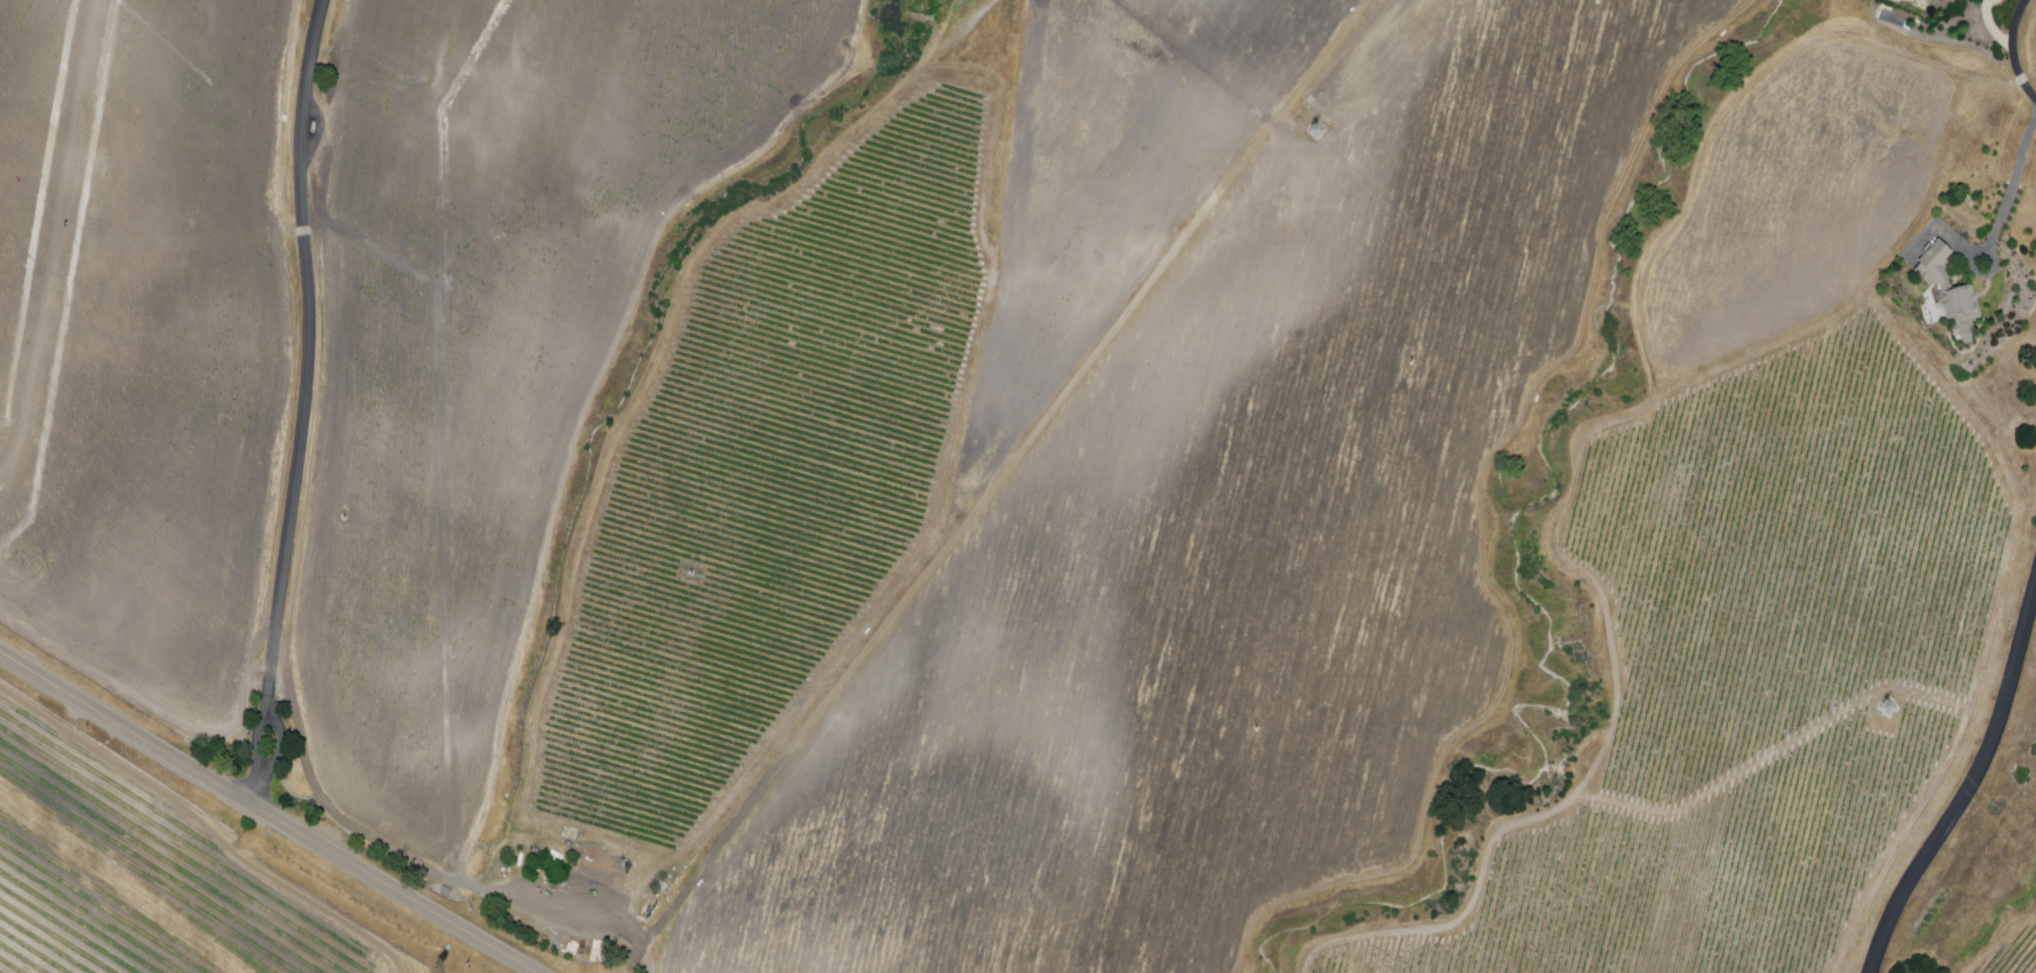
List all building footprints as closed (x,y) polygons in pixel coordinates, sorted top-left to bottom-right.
[(1916,272),(1933,288),(1937,284),(1941,286),(1943,289),(1943,293),(1939,294),(1940,296),(1938,297),(1941,306),(1944,305),(1950,322),(1954,320),(1955,323),(1952,325),(1957,338),(1962,337),(1964,342),(1966,342),(1967,346),(1981,341),(1975,323),(1981,321),(1981,320),(1985,318),(1984,314),(1975,287),(1955,291),(1953,292),(1953,289),(1953,287),(1952,284),(1950,281),(1953,276),(1949,273),(1954,267),(1949,261),(1957,253),(1941,239),(1920,261),(1923,263),(1916,272)]
